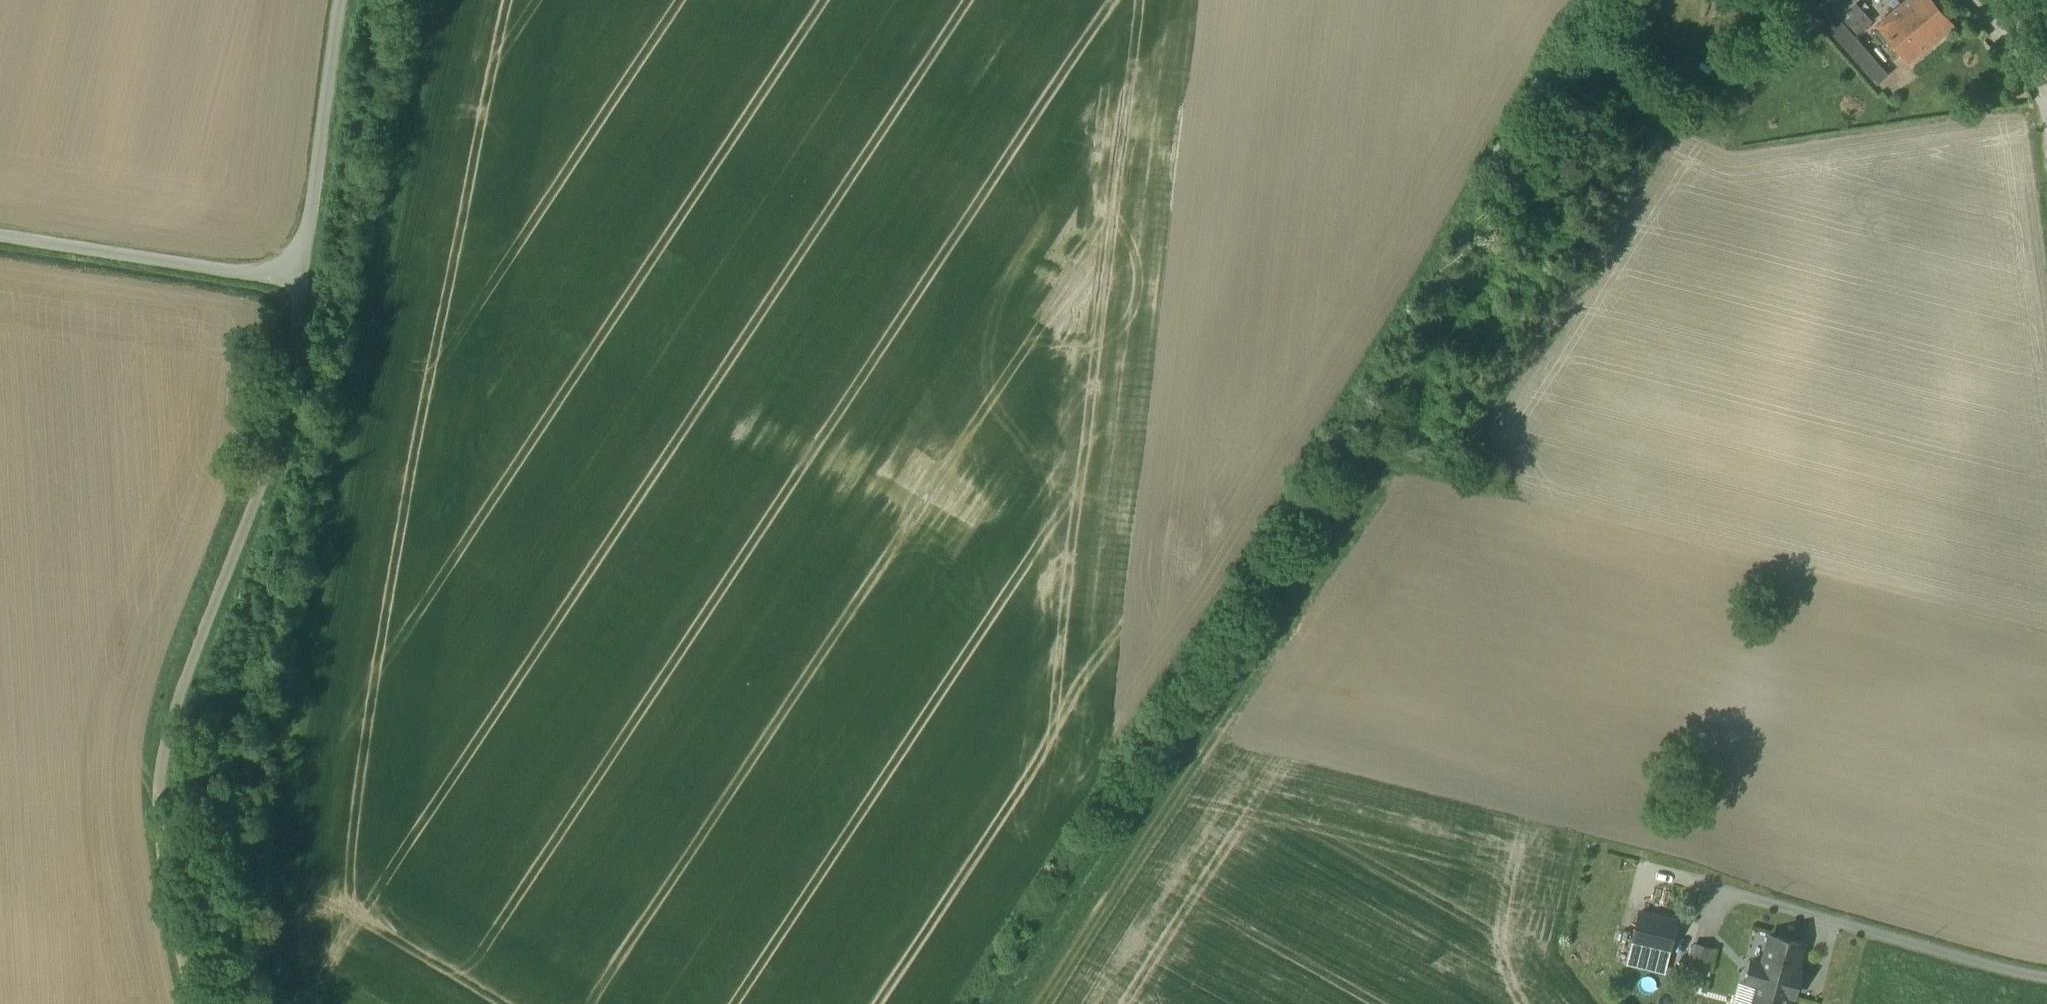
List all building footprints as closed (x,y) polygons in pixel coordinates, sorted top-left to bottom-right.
[(1805,7),(1809,4),(1877,85),(1888,76),(1855,37),(1872,22),(1856,2),(1858,0),(1799,0),(1805,7)] [(1877,26),(1907,63),(1954,25),(1933,0),(1908,0),(1877,26)] [(1642,913),(1629,964),(1663,972),(1675,921),(1642,913)] [(1752,1003),(1788,1003),(1790,995),(1794,996),(1800,973),(1797,972),(1804,945),(1771,935),(1763,965),(1752,962),(1747,981),(1757,984),(1752,1003)] [(1712,950),(1695,945),(1689,965),(1707,970),(1712,950)]
